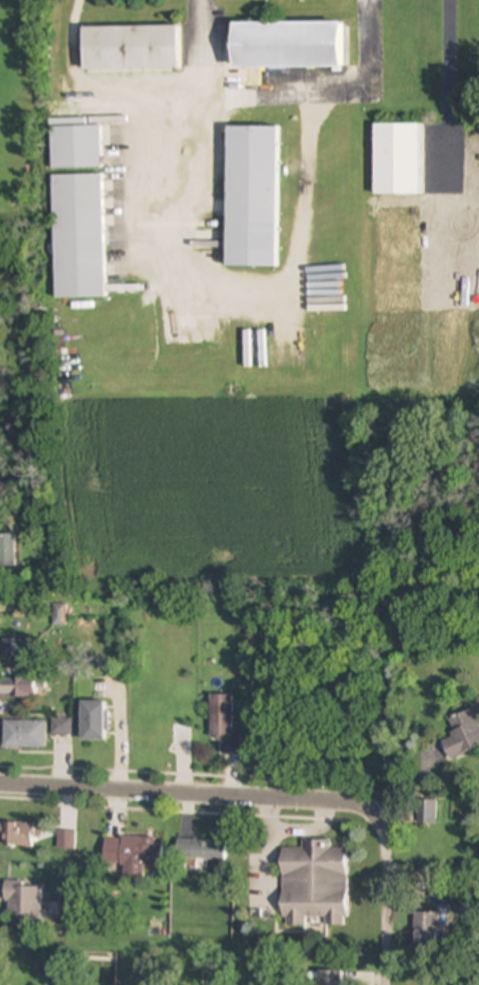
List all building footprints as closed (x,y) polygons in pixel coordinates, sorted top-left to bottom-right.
[(343,68),(343,22),(231,22),(231,68),(343,68)] [(82,70),(177,68),(176,26),(81,27),(82,70)] [(374,124),(374,195),(418,195),(418,124),(374,124)] [(100,170),(100,127),(51,127),(51,170),(100,170)] [(225,267),(277,267),(278,127),(226,127),(225,267)] [(52,176),(54,298),(103,298),(102,175),(52,176)] [(14,536),(0,536),(0,565),(14,565),(14,536)] [(48,697),(48,678),(0,679),(0,698),(48,697)] [(209,740),(221,740),(220,754),(241,754),(241,734),(232,734),(232,696),(209,696),(209,740)] [(80,702),(80,742),(104,742),(104,702),(80,702)] [(448,720),(454,737),(442,742),(449,760),(478,748),(478,725),(473,710),(448,720)] [(72,720),(51,720),(51,736),(72,736),(72,720)] [(3,749),(45,749),(45,721),(3,721),(3,749)] [(132,749),(190,749),(190,725),(132,725),(132,749)] [(418,823),(435,822),(435,802),(418,802),(418,823)] [(34,848),(34,823),(1,823),(1,848),(34,848)] [(161,867),(161,838),(104,838),(104,867),(123,867),(123,880),(143,880),(143,866),(161,867)] [(176,859),(225,860),(225,841),(176,840),(176,859)] [(281,848),(281,927),(304,927),(305,918),(325,919),(325,926),(346,926),(347,848),(331,848),(331,841),(302,841),(302,849),(281,848)] [(5,883),(4,919),(40,920),(41,884),(5,883)] [(433,890),(431,906),(448,908),(450,892),(433,890)] [(413,914),(413,944),(435,944),(435,914),(413,914)] [(341,972),(319,972),(319,984),(341,984),(341,972)]
